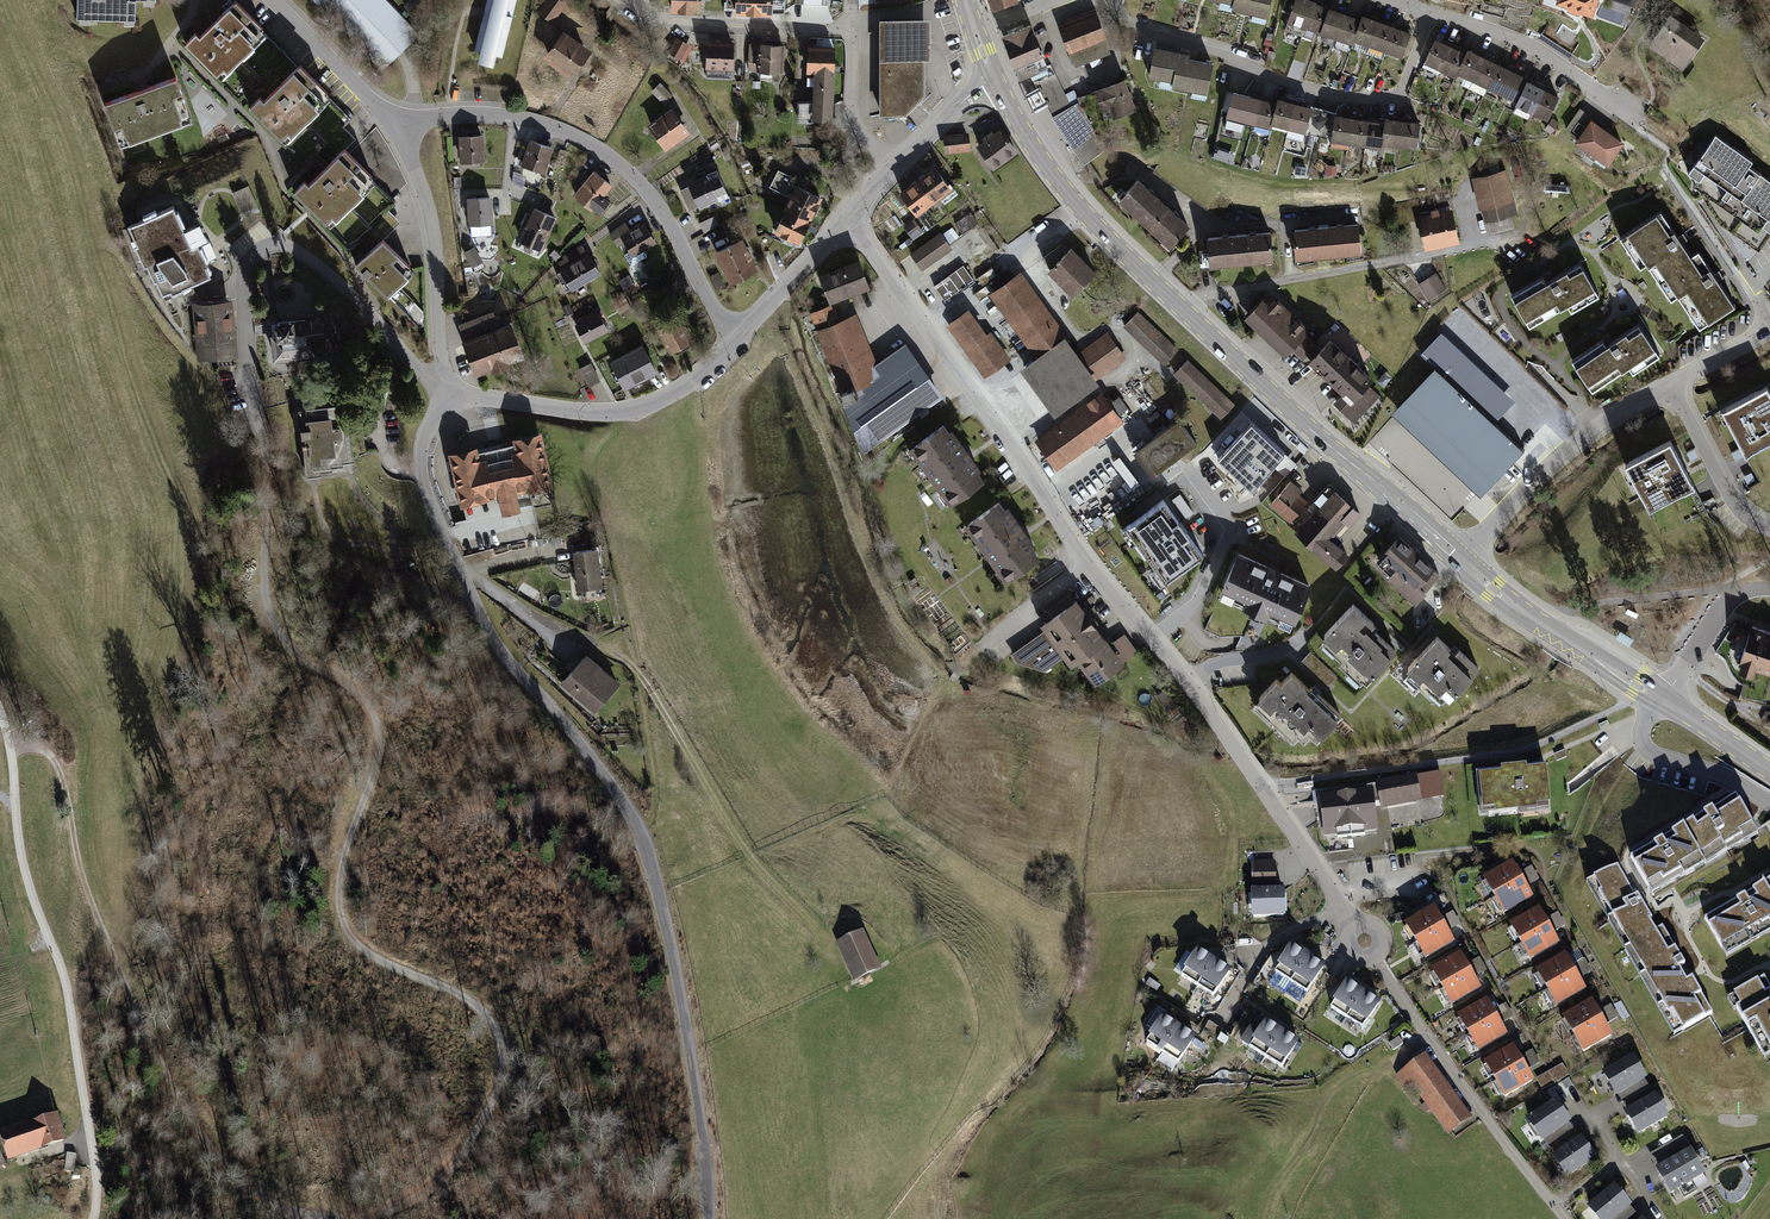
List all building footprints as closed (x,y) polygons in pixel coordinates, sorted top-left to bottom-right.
[(74,15),(77,16),(77,20),(86,20),(86,15),(122,16),(122,21),(132,21),(132,0),(74,0),(74,15)] [(183,43),(220,78),(264,33),(260,29),(262,27),(235,0),(234,0),(198,36),(194,32),(183,43)] [(380,70),(418,33),(385,0),(311,0),(380,70)] [(483,13),(473,49),(480,51),(477,62),(493,66),(496,54),(502,56),(517,0),(486,0),(483,13)] [(538,12),(553,22),(566,4),(561,0),(547,0),(538,12)] [(672,10),(701,11),(702,0),(672,0),(672,10)] [(726,8),(736,9),(736,13),(773,15),(774,0),(727,0),(726,8)] [(991,11),(1008,5),(1018,1),(1020,0),(987,0),(991,11)] [(1233,4),(1232,9),(1267,17),(1271,0),(1216,0),(1233,4)] [(1295,0),(1286,0),(1282,11),(1290,14),(1295,0)] [(1311,0),(1295,0),(1290,14),(1284,30),(1303,37),(1306,28),(1317,32),(1321,33),(1324,42),(1329,43),(1334,42),(1338,38),(1345,41),(1353,44),(1355,41),(1403,58),(1412,32),(1403,29),(1384,22),(1373,18),(1364,15),(1363,19),(1350,15),(1341,11),(1320,4),(1311,0)] [(1482,0),(1479,11),(1503,17),(1506,6),(1482,0)] [(1554,3),(1591,17),(1597,0),(1555,0),(1554,3)] [(1597,17),(1624,27),(1632,7),(1635,9),(1639,0),(1603,0),(1597,17)] [(1095,10),(1058,24),(1075,67),(1112,52),(1095,10)] [(1703,39),(1669,15),(1648,45),(1682,69),(1703,39)] [(932,19),(881,19),(881,115),(907,115),(926,95),(926,61),(932,61),(932,19)] [(1031,23),(1001,35),(1019,80),(1030,76),(1049,68),(1031,23)] [(1549,23),(1541,35),(1571,55),(1579,44),(1549,23)] [(564,30),(544,58),(572,78),(592,50),(564,30)] [(676,36),(667,52),(684,62),(693,46),(676,36)] [(1272,40),(1265,38),(1264,44),(1266,45),(1270,46),(1272,40)] [(1445,43),(1436,39),(1425,63),(1456,77),(1457,73),(1474,81),(1470,89),(1485,95),(1488,88),(1517,102),(1516,105),(1549,121),(1561,96),(1551,91),(1538,85),(1528,80),(1529,77),(1521,73),(1508,67),(1491,59),(1479,53),(1469,49),(1467,53),(1458,49),(1445,43)] [(749,43),(748,70),(781,72),(783,45),(749,43)] [(708,44),(707,68),(734,69),(735,45),(708,44)] [(1190,54),(1154,47),(1148,77),(1174,82),(1173,87),(1207,94),(1213,63),(1189,58),(1190,54)] [(815,72),(836,72),(837,49),(809,49),(807,86),(815,86),(815,72)] [(1275,52),(1269,50),(1268,54),(1266,59),(1273,61),(1275,52)] [(258,96),(247,107),(284,143),(327,98),(323,94),(326,91),(298,64),(278,84),(263,100),(258,96)] [(1049,68),(1030,76),(1053,116),(1052,118),(1073,150),(1095,134),(1074,90),(1065,94),(1052,67),(1049,68)] [(836,72),(815,72),(815,86),(814,102),(797,102),(799,121),(813,120),(834,120),(836,72)] [(174,77),(102,103),(118,144),(189,118),(174,77)] [(1123,79),(1095,91),(1103,111),(1109,109),(1113,119),(1135,111),(1130,96),(1123,79)] [(673,96),(660,83),(652,91),(664,104),(673,96)] [(1229,113),(1234,93),(1228,92),(1222,111),(1229,113)] [(1228,118),(1255,125),(1270,129),(1271,125),(1288,130),(1319,138),(1332,141),(1331,143),(1350,144),(1366,147),(1365,154),(1382,156),(1383,145),(1400,147),(1417,149),(1421,122),(1410,121),(1404,120),(1395,119),(1387,118),(1386,123),(1377,121),(1370,120),(1362,119),(1353,118),(1345,117),(1337,115),(1337,113),(1326,111),(1303,105),(1295,103),(1288,101),(1278,99),(1277,103),(1267,100),(1262,99),(1254,97),(1234,92),(1234,93),(1229,113),(1228,118)] [(672,107),(647,125),(665,150),(690,133),(672,107)] [(1577,136),(1590,119),(1592,116),(1580,107),(1565,128),(1577,136)] [(1553,118),(1545,129),(1552,134),(1560,123),(1553,118)] [(1624,143),(1590,119),(1577,136),(1574,142),(1608,165),(1624,143)] [(983,140),(976,145),(993,169),(1017,151),(1001,128),(993,133),(992,131),(982,138),(983,140)] [(968,132),(943,134),(945,153),(970,150),(968,132)] [(483,134),(458,136),(460,162),(485,161),(483,134)] [(1106,149),(1095,134),(1073,150),(1084,165),(1106,149)] [(1504,134),(1500,143),(1511,142),(1511,135),(1504,134)] [(1716,134),(1688,173),(1698,180),(1694,186),(1698,189),(1720,225),(1759,253),(1769,237),(1769,181),(1750,167),(1754,161),(1716,134)] [(529,139),(521,165),(546,172),(554,147),(529,139)] [(308,184),(304,180),(292,192),(309,208),(329,227),(373,182),(369,178),(371,175),(343,148),(325,166),(308,184)] [(1218,149),(1215,159),(1226,162),(1229,152),(1218,149)] [(1337,166),(1326,165),(1325,175),(1336,176),(1337,166)] [(935,167),(916,180),(932,202),(939,197),(944,203),(958,193),(950,183),(948,185),(935,167)] [(708,175),(688,184),(689,186),(698,206),(699,208),(719,199),(719,201),(729,196),(717,169),(707,174),(708,175)] [(594,170),(574,196),(593,211),(594,209),(601,214),(611,202),(605,197),(614,185),(594,170)] [(779,170),(771,187),(791,197),(796,187),(792,185),(795,178),(779,170)] [(1508,170),(1473,179),(1485,223),(1488,222),(1512,216),(1519,214),(1508,170)] [(527,175),(514,171),(512,184),(523,188),(527,175)] [(1191,225),(1140,178),(1119,200),(1170,247),(1191,225)] [(916,180),(899,193),(915,215),(932,202),(916,180)] [(791,197),(785,210),(811,222),(822,198),(797,185),(796,187),(791,197)] [(248,186),(232,192),(243,217),(258,210),(248,186)] [(698,206),(689,186),(680,190),(689,211),(698,206)] [(1209,208),(1221,214),(1228,202),(1216,196),(1209,208)] [(492,197),(466,199),(468,225),(493,224),(492,197)] [(1419,199),(1395,203),(1399,223),(1415,220),(1414,215),(1422,214),(1419,199)] [(172,206),(126,227),(135,246),(133,247),(143,270),(146,268),(153,284),(155,283),(161,296),(169,293),(170,295),(182,290),(181,288),(187,286),(209,276),(204,266),(206,265),(197,244),(191,247),(183,230),(172,206)] [(534,207),(519,240),(542,251),(557,217),(534,207)] [(1430,215),(1419,217),(1426,248),(1459,240),(1452,211),(1441,213),(1440,214),(1439,209),(1431,211),(1431,215),(1430,215)] [(785,210),(775,232),(799,244),(811,222),(785,210)] [(970,211),(953,223),(962,235),(979,223),(970,211)] [(978,211),(975,213),(980,219),(983,217),(978,211)] [(1699,251),(1689,257),(1678,240),(1660,213),(1620,239),(1640,269),(1646,265),(1670,302),(1678,297),(1700,330),(1735,306),(1716,277),(1699,251)] [(715,216),(700,223),(705,233),(719,226),(715,216)] [(1512,216),(1488,222),(1492,234),(1515,228),(1512,216)] [(912,219),(902,227),(912,240),(922,232),(912,219)] [(626,223),(608,234),(617,248),(625,243),(633,257),(656,243),(642,220),(629,228),(626,223)] [(195,224),(183,230),(191,247),(197,244),(208,239),(195,224)] [(1359,224),(1294,230),(1297,260),(1362,254),(1359,224)] [(1271,231),(1207,237),(1208,250),(1210,268),(1274,262),(1271,231)] [(941,233),(910,254),(922,271),(952,250),(941,233)] [(382,238),(354,266),(387,298),(408,277),(392,261),(399,255),(382,238)] [(743,241),(719,253),(732,281),(757,269),(751,257),(747,250),(743,241)] [(1049,269),(1047,271),(1072,296),(1096,272),(1071,247),(1070,248),(1064,242),(1042,258),(1049,269)] [(558,262),(562,268),(586,253),(581,244),(562,256),(564,259),(558,262)] [(483,262),(474,247),(464,253),(472,268),(483,262)] [(554,250),(549,254),(556,261),(560,256),(554,250)] [(1210,268),(1208,250),(1199,251),(1201,270),(1210,269),(1210,268)] [(562,268),(559,270),(572,291),(601,273),(588,252),(586,253),(562,268)] [(865,260),(824,275),(834,304),(876,289),(865,260)] [(1542,277),(1510,296),(1530,329),(1567,307),(1570,312),(1598,296),(1579,264),(1551,281),(1546,284),(1542,277)] [(963,266),(949,275),(959,290),(973,280),(963,266)] [(718,272),(709,276),(716,291),(725,287),(718,272)] [(1436,274),(1419,285),(1430,301),(1446,289),(1436,274)] [(949,275),(934,286),(945,300),(959,290),(949,275)] [(1014,276),(996,289),(1044,353),(1062,339),(1014,276)] [(632,280),(621,285),(627,296),(637,291),(632,280)] [(667,284),(651,293),(659,307),(675,298),(667,284)] [(1622,288),(1616,292),(1620,298),(1626,294),(1622,288)] [(639,292),(628,298),(632,305),(643,299),(639,292)] [(624,296),(613,302),(622,319),(627,316),(625,314),(632,310),(624,296)] [(1263,298),(1244,319),(1284,355),(1291,348),(1306,332),(1309,329),(1274,297),(1268,303),(1263,298)] [(232,300),(191,303),(197,360),(237,357),(232,300)] [(569,304),(562,308),(566,316),(573,312),(569,304)] [(1606,305),(1600,309),(1603,315),(1610,311),(1606,305)] [(581,322),(576,325),(585,342),(609,330),(597,307),(578,317),(581,322)] [(968,310),(953,321),(989,371),(1009,356),(990,331),(986,334),(968,310)] [(459,324),(465,340),(499,327),(493,311),(459,324)] [(1138,311),(1123,327),(1164,366),(1179,350),(1138,311)] [(573,313),(566,316),(569,321),(576,318),(573,313)] [(321,317),(276,322),(277,329),(278,334),(273,334),(275,359),(325,353),(321,317)] [(682,318),(658,329),(670,353),(693,341),(682,318)] [(849,320),(822,331),(844,391),(871,372),(849,320)] [(465,340),(461,342),(475,377),(490,371),(492,374),(512,365),(511,363),(526,357),(512,322),(499,327),(465,340)] [(1602,340),(1570,362),(1591,393),(1628,368),(1632,374),(1658,356),(1638,326),(1611,344),(1607,347),(1602,340)] [(1126,358),(1107,332),(1079,353),(1098,378),(1126,358)] [(1306,332),(1291,348),(1303,360),(1307,355),(1313,360),(1324,349),(1306,332)] [(1563,333),(1556,337),(1560,342),(1566,338),(1563,333)] [(1423,355),(1438,369),(1399,411),(1482,490),(1515,456),(1523,447),(1494,420),(1509,403),(1440,338),(1423,355)] [(1375,378),(1334,339),(1324,349),(1313,360),(1311,363),(1344,394),(1335,404),(1355,422),(1380,396),(1369,385),(1375,378)] [(643,345),(610,362),(625,390),(658,372),(643,345)] [(1063,346),(1029,371),(1054,405),(1088,382),(1063,346)] [(844,391),(842,393),(864,443),(937,392),(906,348),(871,372),(844,391)] [(1235,404),(1188,360),(1174,374),(1221,418),(1235,404)] [(591,363),(580,369),(589,387),(600,381),(591,363)] [(1722,412),(1745,456),(1769,443),(1769,396),(1766,389),(1760,392),(1722,412)] [(1102,398),(1040,443),(1056,465),(1118,420),(1102,398)] [(317,408),(297,410),(305,478),(321,476),(321,472),(331,471),(331,467),(342,466),(342,462),(345,462),(353,461),(347,404),(317,408)] [(1178,420),(1139,450),(1156,473),(1196,443),(1178,420)] [(954,423),(915,450),(954,506),(993,480),(954,423)] [(1256,423),(1222,458),(1252,488),(1286,454),(1256,423)] [(477,447),(447,454),(460,508),(496,500),(500,518),(522,513),(518,495),(530,492),(553,487),(541,433),(513,440),(514,445),(499,448),(478,453),(477,447)] [(1671,443),(1625,466),(1648,513),(1695,490),(1671,443)] [(1739,449),(1731,453),(1735,461),(1743,457),(1739,449)] [(1693,450),(1686,453),(1690,461),(1697,457),(1693,450)] [(1751,473),(1743,477),(1748,484),(1755,480),(1751,473)] [(1290,480),(1270,506),(1290,522),(1308,501),(1298,494),(1302,490),(1290,480)] [(1362,514),(1329,484),(1314,501),(1320,506),(1296,533),(1337,569),(1350,555),(1330,537),(1345,521),(1351,527),(1362,514)] [(1009,500),(973,525),(1011,581),(1048,557),(1009,500)] [(1164,502),(1127,529),(1167,584),(1204,556),(1164,502)] [(413,535),(399,536),(400,555),(414,554),(413,535)] [(559,537),(551,538),(552,546),(560,545),(559,537)] [(1442,575),(1399,537),(1375,563),(1388,574),(1385,578),(1416,606),(1427,594),(1426,592),(1442,575)] [(598,550),(573,552),(577,591),(602,588),(598,550)] [(1311,587),(1238,555),(1222,591),(1246,601),(1242,609),(1267,620),(1271,612),(1295,623),(1311,587)] [(1010,655),(1016,664),(1044,672),(1062,658),(1069,668),(1077,661),(1107,641),(1076,600),(1040,625),(1045,632),(1010,655)] [(1373,623),(1355,606),(1325,638),(1328,641),(1325,645),(1344,663),(1340,667),(1361,686),(1364,683),(1368,686),(1398,654),(1372,630),(1375,626),(1373,623)] [(1638,614),(1627,609),(1625,613),(1636,618),(1638,614)] [(1751,623),(1737,665),(1755,671),(1757,665),(1769,669),(1769,629),(1751,623)] [(1620,632),(1616,638),(1629,646),(1633,640),(1620,632)] [(1457,656),(1438,639),(1409,671),(1444,703),(1448,699),(1452,703),(1481,671),(1460,652),(1457,656)] [(1094,687),(1124,665),(1114,651),(1107,641),(1077,661),(1094,687)] [(586,653),(559,685),(594,714),(621,681),(586,653)] [(1308,690),(1293,676),(1282,687),(1277,683),(1259,702),(1261,703),(1257,708),(1295,743),(1299,739),(1305,745),(1311,739),(1317,744),(1339,721),(1311,696),(1306,691),(1308,690)] [(1167,686),(1157,691),(1166,708),(1176,703),(1167,686)] [(1564,750),(1553,754),(1556,761),(1567,757),(1564,750)] [(1517,769),(1475,774),(1479,814),(1550,807),(1546,767),(1517,769)] [(1432,776),(1380,785),(1384,808),(1436,797),(1432,776)] [(1332,797),(1323,798),(1327,837),(1376,832),(1372,793),(1353,795),(1332,797)] [(1657,840),(1629,856),(1652,894),(1758,833),(1736,794),(1709,809),(1657,840)] [(1276,860),(1252,861),(1253,887),(1277,886),(1276,860)] [(1514,863),(1486,879),(1505,913),(1533,897),(1526,885),(1525,882),(1522,878),(1520,875),(1519,872),(1514,863)] [(1618,863),(1594,877),(1601,890),(1599,891),(1669,1014),(1672,1012),(1682,1029),(1713,1012),(1693,977),(1686,980),(1684,976),(1679,967),(1684,964),(1662,926),(1656,929),(1650,919),(1653,918),(1642,899),(1636,888),(1633,890),(1618,863)] [(1520,875),(1522,878),(1534,871),(1531,865),(1519,872),(1520,875)] [(1538,878),(1534,871),(1522,878),(1525,882),(1526,885),(1538,878)] [(1705,918),(1726,955),(1769,929),(1769,880),(1739,898),(1705,918)] [(1286,888),(1252,889),(1253,917),(1287,915),(1286,888)] [(1434,908),(1407,924),(1426,958),(1454,942),(1446,928),(1440,918),(1434,908)] [(1540,910),(1512,926),(1531,959),(1559,943),(1553,931),(1551,928),(1549,924),(1547,921),(1545,918),(1540,910)] [(1547,921),(1549,924),(1560,918),(1557,911),(1545,918),(1547,921)] [(1403,913),(1395,914),(1396,922),(1404,921),(1403,913)] [(1565,925),(1560,918),(1549,924),(1551,928),(1553,931),(1565,925)] [(863,929),(836,942),(853,980),(881,968),(863,929)] [(1305,949),(1293,942),(1275,971),(1308,992),(1327,963),(1315,955),(1305,949)] [(1235,945),(1220,947),(1218,963),(1230,971),(1237,963),(1235,945)] [(1216,962),(1209,958),(1198,950),(1193,958),(1184,953),(1173,970),(1182,976),(1186,969),(1217,989),(1230,971),(1218,963),(1216,962)] [(1279,950),(1276,956),(1281,959),(1284,953),(1279,950)] [(1461,954),(1433,970),(1453,1004),(1480,988),(1474,977),(1472,973),(1470,970),(1468,967),(1466,964),(1461,954)] [(1566,955),(1539,971),(1558,1005),(1585,989),(1579,978),(1577,974),(1575,970),(1573,967),(1571,963),(1566,955)] [(1468,967),(1470,970),(1483,963),(1479,956),(1466,964),(1468,967)] [(1573,967),(1575,970),(1587,963),(1582,956),(1571,963),(1573,967)] [(1487,970),(1483,963),(1470,970),(1472,973),(1474,977),(1487,970)] [(1591,971),(1587,963),(1575,970),(1577,974),(1579,978),(1591,971)] [(1323,993),(1333,977),(1326,973),(1316,988),(1323,993)] [(1734,993),(1741,1004),(1736,1007),(1764,1056),(1769,1053),(1769,984),(1765,975),(1734,993)] [(1344,984),(1333,977),(1323,993),(1334,1000),(1344,984)] [(1149,978),(1146,983),(1156,990),(1160,985),(1149,978)] [(1361,987),(1348,979),(1344,984),(1334,1000),(1330,1006),(1364,1028),(1382,1001),(1369,992),(1361,987)] [(1487,1000),(1459,1016),(1479,1051),(1507,1035),(1500,1022),(1498,1019),(1496,1016),(1494,1012),(1492,1009),(1487,1000)] [(1621,1001),(1613,1005),(1622,1020),(1630,1016),(1621,1001)] [(1494,1012),(1496,1016),(1509,1008),(1505,1002),(1492,1009),(1494,1012)] [(1593,1002),(1564,1018),(1583,1051),(1612,1035),(1605,1024),(1604,1020),(1601,1017),(1600,1014),(1598,1011),(1593,1002)] [(1600,1014),(1601,1017),(1614,1010),(1611,1004),(1598,1011),(1600,1014)] [(1152,1030),(1162,1015),(1165,1011),(1158,1006),(1145,1026),(1152,1030)] [(1230,1035),(1240,1041),(1258,1014),(1247,1007),(1230,1035)] [(1513,1015),(1509,1008),(1496,1016),(1498,1019),(1500,1022),(1513,1015)] [(1618,1017),(1614,1010),(1601,1017),(1604,1020),(1605,1024),(1618,1017)] [(1278,1027),(1258,1014),(1240,1041),(1282,1068),(1300,1040),(1289,1033),(1283,1030),(1278,1027)] [(1173,1022),(1162,1015),(1152,1030),(1144,1042),(1161,1053),(1155,1062),(1172,1073),(1191,1044),(1195,1037),(1184,1030),(1173,1022)] [(1221,1033),(1217,1039),(1225,1044),(1229,1038),(1221,1033)] [(1399,1036),(1389,1043),(1394,1049),(1404,1043),(1399,1036)] [(1195,1037),(1191,1044),(1202,1052),(1207,1045),(1195,1037)] [(1514,1046),(1486,1062),(1506,1098),(1534,1081),(1527,1068),(1525,1065),(1523,1062),(1522,1059),(1519,1055),(1514,1046)] [(1522,1059),(1523,1062),(1535,1055),(1531,1049),(1519,1055),(1522,1059)] [(1428,1052),(1396,1075),(1407,1090),(1413,1086),(1448,1135),(1474,1117),(1428,1052)] [(1633,1054),(1602,1072),(1616,1095),(1618,1094),(1645,1078),(1647,1077),(1633,1054)] [(1539,1062),(1535,1055),(1523,1062),(1525,1065),(1527,1068),(1539,1062)] [(1562,1064),(1548,1072),(1554,1083),(1568,1075),(1562,1064)] [(1548,1072),(1536,1079),(1542,1090),(1554,1083),(1548,1072)] [(1645,1078),(1618,1094),(1626,1109),(1653,1094),(1645,1078)] [(1626,1109),(1625,1110),(1638,1134),(1669,1116),(1655,1093),(1653,1094),(1626,1109)] [(1554,1098),(1525,1119),(1542,1142),(1544,1140),(1569,1123),(1571,1120),(1554,1098)] [(0,1134),(0,1139),(9,1162),(52,1148),(66,1142),(56,1115),(42,1120),(0,1134)] [(1569,1123),(1544,1140),(1554,1154),(1579,1137),(1569,1123)] [(1554,1154),(1552,1156),(1568,1178),(1597,1157),(1581,1135),(1579,1137),(1554,1154)] [(1648,1155),(1656,1168),(1690,1148),(1682,1135),(1648,1155)] [(1690,1148),(1656,1168),(1670,1193),(1705,1174),(1690,1148)] [(1586,1206),(1597,1218),(1613,1218),(1630,1205),(1631,1204),(1614,1183),(1586,1206)] [(1630,1205),(1613,1218),(1642,1218),(1630,1205)]
